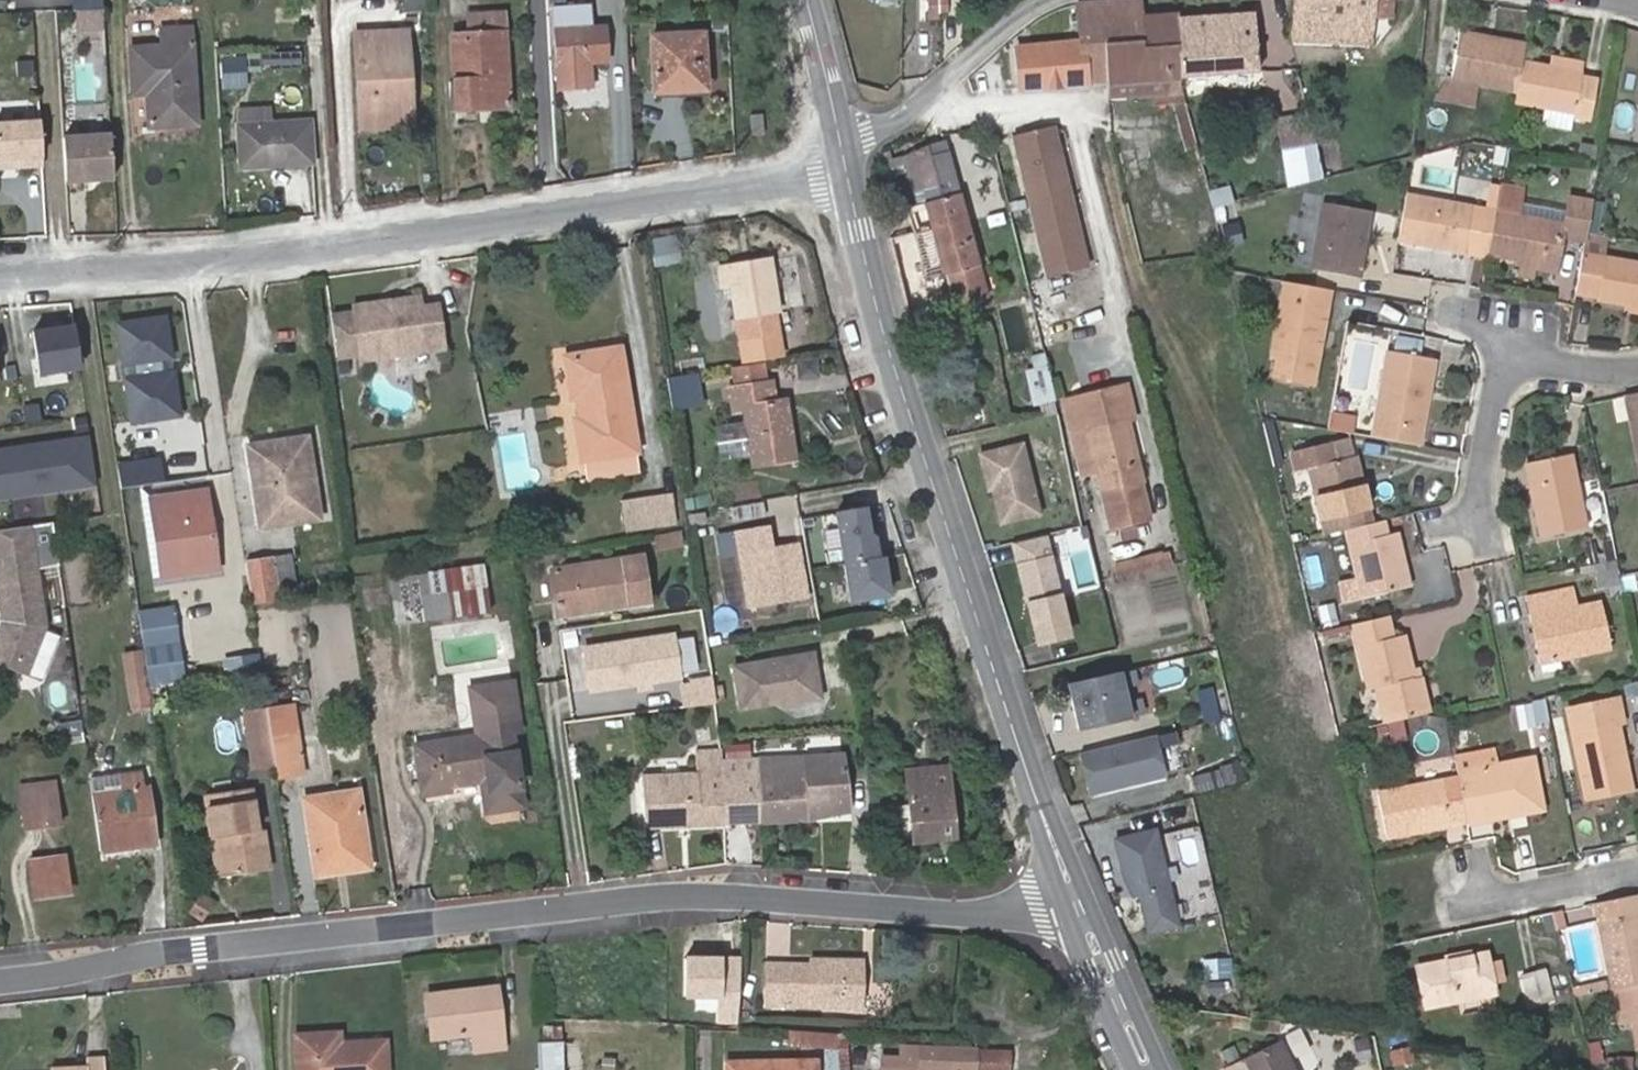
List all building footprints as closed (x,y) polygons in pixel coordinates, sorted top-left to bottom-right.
[(929,16),(950,14),(948,0),(927,0),(929,16)] [(1019,89),(1107,83),(1106,49),(1147,48),(1145,19),(1143,0),(1129,0),(1076,6),(1080,38),(1015,47),(1019,89)] [(1293,41),(1366,43),(1370,18),(1409,25),(1411,0),(1296,0),(1293,41)] [(560,65),(589,63),(609,62),(607,25),(594,24),(593,5),(566,6),(555,6),(558,65),(560,65)] [(104,29),(103,10),(79,11),(79,30),(104,29)] [(1199,49),(1182,50),(1183,77),(1260,72),(1254,11),(1198,15),(1199,49)] [(458,110),(510,106),(504,12),(469,14),(470,30),(453,31),(458,110)] [(1145,19),(1147,48),(1181,48),(1182,50),(1199,49),(1198,15),(1177,16),(1145,19)] [(1370,18),(1366,43),(1407,45),(1409,25),(1370,18)] [(161,27),(161,45),(131,47),(133,94),(148,93),(150,126),(196,124),(191,26),(161,27)] [(377,119),(411,117),(406,30),(357,34),(362,129),(378,128),(377,119)] [(1517,90),(1523,60),(1526,42),(1460,31),(1452,78),(1447,77),(1439,99),(1478,104),(1482,83),(1517,90)] [(652,36),(654,90),(704,88),(702,33),(652,36)] [(1107,83),(1108,86),(1183,83),(1183,77),(1182,50),(1181,48),(1147,48),(1106,49),(1107,83)] [(1554,57),(1552,65),(1584,72),(1586,62),(1554,57)] [(247,88),(244,60),(222,62),(224,90),(247,88)] [(1517,90),(1515,101),(1592,115),(1598,83),(1582,80),(1584,72),(1552,65),(1523,60),(1517,90)] [(590,87),(589,63),(560,65),(561,89),(590,87)] [(1108,86),(1107,100),(1153,98),(1183,97),(1183,83),(1108,86)] [(1193,127),(1185,97),(1183,97),(1153,98),(1153,106),(1173,105),(1180,131),(1193,127)] [(239,109),(240,126),(271,123),(270,107),(239,109)] [(1277,117),(1284,157),(1318,151),(1308,113),(1277,117)] [(412,127),(411,117),(377,119),(378,128),(412,127)] [(311,162),(309,121),(240,126),(242,167),(311,162)] [(1088,267),(1053,125),(1015,135),(1050,276),(1088,267)] [(0,133),(0,169),(38,168),(37,132),(0,133)] [(113,178),(111,134),(63,136),(65,180),(113,178)] [(1391,142),(1394,162),(1402,160),(1398,141),(1391,142)] [(929,201),(957,306),(989,296),(947,143),(931,148),(945,196),(929,201)] [(1579,156),(1594,159),(1596,147),(1581,144),(1579,156)] [(889,160),(903,209),(929,201),(945,196),(931,148),(889,160)] [(1284,157),(1289,187),(1326,178),(1318,151),(1284,157)] [(1199,248),(1201,251),(1222,246),(1212,205),(1214,204),(1202,162),(1166,172),(1177,213),(1136,222),(1143,256),(1178,249),(1179,252),(1199,248)] [(1486,208),(1407,193),(1400,236),(1488,254),(1488,252),(1500,185),(1490,183),(1486,208)] [(1500,185),(1488,252),(1516,258),(1538,262),(1537,267),(1559,271),(1565,234),(1587,238),(1594,198),(1572,195),(1567,223),(1517,213),(1522,186),(1501,183),(1500,185)] [(889,240),(909,322),(957,306),(929,201),(903,209),(909,233),(889,240)] [(1373,210),(1327,202),(1315,269),(1361,278),(1373,210)] [(1296,264),(1309,267),(1319,212),(1305,210),(1296,264)] [(1006,212),(993,216),(997,229),(1010,226),(1006,212)] [(1223,225),(1224,244),(1241,243),(1241,224),(1223,225)] [(1584,252),(1578,292),(1596,295),(1595,299),(1626,304),(1625,309),(1637,310),(1637,262),(1584,252)] [(1538,262),(1516,258),(1514,270),(1558,277),(1559,271),(1537,267),(1538,262)] [(724,289),(732,288),(734,301),(741,340),(779,332),(776,313),(780,312),(771,260),(720,266),(724,289)] [(1272,378),(1315,385),(1331,291),(1285,282),(1272,358),(1276,360),(1272,378)] [(732,288),(724,289),(726,302),(734,301),(732,288)] [(378,305),(349,309),(350,315),(356,356),(356,362),(443,349),(438,309),(421,311),(420,299),(398,302),(394,307),(383,309),(378,305)] [(350,315),(328,318),(334,359),(356,356),(350,315)] [(179,416),(173,374),(163,375),(161,359),(170,357),(165,318),(118,326),(124,364),(134,363),(137,379),(127,381),(133,423),(179,416)] [(80,369),(73,327),(32,333),(39,376),(80,369)] [(1041,344),(1037,345),(1039,355),(1032,357),(1035,368),(1028,370),(1034,404),(1054,399),(1041,344)] [(583,460),(638,450),(621,348),(566,356),(572,398),(579,398),(582,418),(576,419),(583,460)] [(1388,350),(1372,434),(1420,443),(1436,359),(1388,350)] [(739,388),(774,383),(772,365),(735,371),(739,388)] [(676,409),(705,404),(700,376),(670,380),(676,409)] [(739,388),(732,389),(735,411),(746,409),(748,423),(750,439),(753,454),(754,463),(796,456),(787,399),(776,400),(774,383),(739,388)] [(1071,434),(1086,430),(1097,474),(1101,490),(1142,481),(1127,420),(1119,388),(1063,402),(1071,434)] [(1628,394),(1637,442),(1637,392),(1628,394)] [(943,426),(959,422),(956,407),(938,411),(943,426)] [(1355,417),(1332,412),(1329,427),(1352,431),(1355,417)] [(753,454),(750,439),(748,423),(717,428),(721,459),(753,454)] [(1097,474),(1086,430),(1071,434),(1081,478),(1097,474)] [(93,483),(86,437),(45,443),(49,466),(49,468),(52,488),(93,483)] [(1352,437),(1332,442),(1337,459),(1356,455),(1352,437)] [(304,442),(253,449),(265,524),(315,516),(304,442)] [(1308,466),(1324,532),(1344,528),(1373,521),(1356,455),(1337,459),(1332,442),(1294,451),(1298,468),(1308,466)] [(49,468),(49,466),(45,443),(0,450),(0,496),(52,488),(49,468)] [(1020,444),(977,454),(985,488),(991,486),(1000,523),(1037,514),(1020,444)] [(642,470),(638,450),(583,460),(585,478),(642,470)] [(1540,535),(1587,524),(1573,453),(1525,464),(1540,535)] [(1152,518),(1142,481),(1101,490),(1110,527),(1152,518)] [(710,494),(685,498),(687,510),(711,506),(710,494)] [(676,524),(673,495),(623,502),(627,532),(676,524)] [(153,504),(158,543),(163,578),(219,570),(208,497),(153,504)] [(150,544),(158,543),(153,504),(143,505),(150,544)] [(519,505),(506,507),(510,527),(522,525),(519,505)] [(836,513),(845,563),(878,557),(874,537),(869,534),(865,508),(836,513)] [(704,511),(689,513),(690,524),(706,521),(704,511)] [(1373,521),(1344,528),(1357,578),(1337,583),(1342,602),(1409,585),(1396,531),(1386,533),(1383,519),(1373,521)] [(33,525),(0,529),(0,553),(36,547),(33,525)] [(738,534),(750,609),(811,599),(804,561),(781,564),(778,546),(774,528),(738,534)] [(679,531),(655,535),(657,548),(682,544),(679,531)] [(778,546),(781,564),(804,561),(801,542),(778,546)] [(0,553),(0,591),(3,616),(0,624),(0,643),(21,652),(15,667),(26,671),(46,621),(36,547),(0,553)] [(1411,585),(1415,605),(1456,597),(1445,547),(1415,553),(1422,583),(1411,585)] [(1168,550),(1114,563),(1117,577),(1171,564),(1168,550)] [(556,568),(562,617),(651,603),(643,556),(556,568)] [(890,594),(883,556),(878,557),(845,563),(852,601),(890,594)] [(253,605),(279,601),(272,558),(246,561),(253,605)] [(1617,562),(1606,564),(1610,585),(1622,583),(1620,573),(1617,562)] [(428,574),(434,621),(490,613),(483,565),(428,574)] [(398,626),(434,621),(428,574),(377,581),(379,595),(392,594),(398,626)] [(1569,588),(1528,597),(1541,661),(1611,647),(1601,599),(1573,604),(1569,588)] [(1321,627),(1338,625),(1335,603),(1318,605),(1321,627)] [(150,687),(167,685),(184,683),(173,610),(139,615),(150,687)] [(1388,614),(1354,622),(1370,688),(1378,686),(1387,722),(1429,712),(1420,666),(1413,668),(1405,634),(1394,636),(1388,614)] [(679,676),(673,637),(585,650),(591,689),(679,676)] [(1130,640),(1117,643),(1120,655),(1133,651),(1130,640)] [(15,667),(21,652),(0,643),(0,660),(15,667)] [(121,656),(123,672),(145,669),(142,652),(121,656)] [(260,653),(222,658),(224,675),(262,670),(260,653)] [(822,698),(814,653),(734,667),(742,709),(778,702),(779,705),(822,698)] [(123,672),(128,707),(150,703),(145,669),(123,672)] [(1132,718),(1121,672),(1069,684),(1080,730),(1132,718)] [(680,679),(682,708),(716,705),(713,676),(680,679)] [(486,780),(491,813),(522,810),(511,733),(522,731),(515,684),(474,690),(481,737),(417,746),(424,787),(486,780)] [(150,687),(155,714),(171,713),(167,685),(150,687)] [(1223,713),(1218,696),(1201,700),(1206,717),(1223,713)] [(1519,727),(1561,721),(1557,697),(1516,703),(1519,727)] [(1619,697),(1567,707),(1587,800),(1632,791),(1619,725),(1624,723),(1619,697)] [(295,706),(268,709),(268,714),(272,736),(277,769),(278,780),(305,776),(295,706)] [(67,716),(71,743),(87,741),(83,714),(67,716)] [(277,769),(272,736),(268,714),(247,718),(255,772),(277,769)] [(1162,776),(1153,736),(1140,739),(1150,779),(1162,776)] [(1150,779),(1140,739),(1086,752),(1096,792),(1150,779)] [(1496,742),(1454,751),(1458,772),(1501,764),(1496,742)] [(646,828),(725,825),(722,758),(722,750),(697,750),(698,772),(644,775),(646,828)] [(722,758),(725,825),(762,824),(760,763),(760,752),(750,753),(750,758),(722,758)] [(1096,792),(1086,752),(1079,753),(1089,794),(1096,792)] [(1467,822),(1468,824),(1547,809),(1537,756),(1501,764),(1458,772),(1458,777),(1467,822)] [(845,760),(808,762),(809,821),(851,817),(845,760)] [(1222,786),(1246,783),(1243,761),(1219,764),(1222,786)] [(760,763),(762,824),(809,821),(808,762),(760,763)] [(908,770),(909,783),(951,779),(950,767),(908,770)] [(1218,785),(1214,768),(1187,774),(1191,791),(1218,785)] [(94,791),(143,786),(142,771),(119,775),(119,778),(93,781),(94,791)] [(1388,837),(1467,822),(1458,777),(1379,793),(1388,837)] [(951,779),(909,783),(914,842),(956,839),(951,779)] [(25,831),(61,827),(56,783),(20,787),(25,831)] [(94,791),(102,852),(156,845),(148,785),(143,786),(94,791)] [(219,836),(225,875),(269,868),(263,832),(257,832),(252,789),(207,795),(212,838),(219,836)] [(337,861),(365,857),(357,793),(307,799),(317,875),(339,872),(337,861)] [(1178,925),(1155,829),(1115,839),(1124,876),(1129,886),(1134,885),(1136,895),(1139,894),(1148,932),(1178,925)] [(217,876),(225,875),(219,836),(212,838),(217,876)] [(65,855),(30,860),(34,897),(71,892),(65,855)] [(368,868),(365,857),(337,861),(339,872),(368,868)] [(1637,895),(1595,904),(1613,989),(1627,987),(1637,984),(1637,901),(1637,895)] [(212,903),(202,896),(191,912),(201,919),(212,903)] [(1416,966),(1424,1008),(1498,993),(1495,982),(1492,966),(1491,963),(1489,952),(1416,966)] [(742,958),(685,957),(684,995),(717,996),(717,1021),(738,1022),(742,958)] [(862,1006),(863,960),(811,960),(811,964),(766,962),(765,1004),(862,1006)] [(1227,974),(1226,960),(1206,961),(1206,975),(1227,974)] [(1491,963),(1492,966),(1495,982),(1506,980),(1502,960),(1491,963)] [(1530,1004),(1555,998),(1546,968),(1522,975),(1530,1004)] [(1627,987),(1634,1022),(1637,1041),(1637,984),(1627,987)] [(427,995),(432,1036),(474,1030),(476,1049),(504,1045),(497,986),(427,995)] [(1627,987),(1613,989),(1621,1025),(1634,1022),(1627,987)] [(541,1069),(584,1069),(584,1041),(563,1042),(563,1026),(544,1027),(544,1041),(540,1042),(541,1069)] [(839,1031),(807,1030),(806,1047),(841,1048),(839,1031)] [(295,1034),(298,1069),(388,1069),(387,1039),(340,1041),(339,1031),(295,1034)] [(468,1036),(445,1042),(449,1055),(471,1050),(468,1036)] [(1588,1044),(1594,1064),(1604,1061),(1600,1041),(1588,1044)] [(1281,1042),(1224,1069),(1295,1069),(1281,1042)] [(1012,1050),(902,1045),(902,1057),(902,1069),(1011,1069),(1012,1050)] [(104,1056),(87,1057),(88,1064),(50,1067),(50,1069),(105,1069),(104,1056)] [(902,1057),(883,1056),(883,1069),(902,1069),(902,1057)] [(815,1059),(730,1060),(729,1069),(815,1069),(815,1059)]
